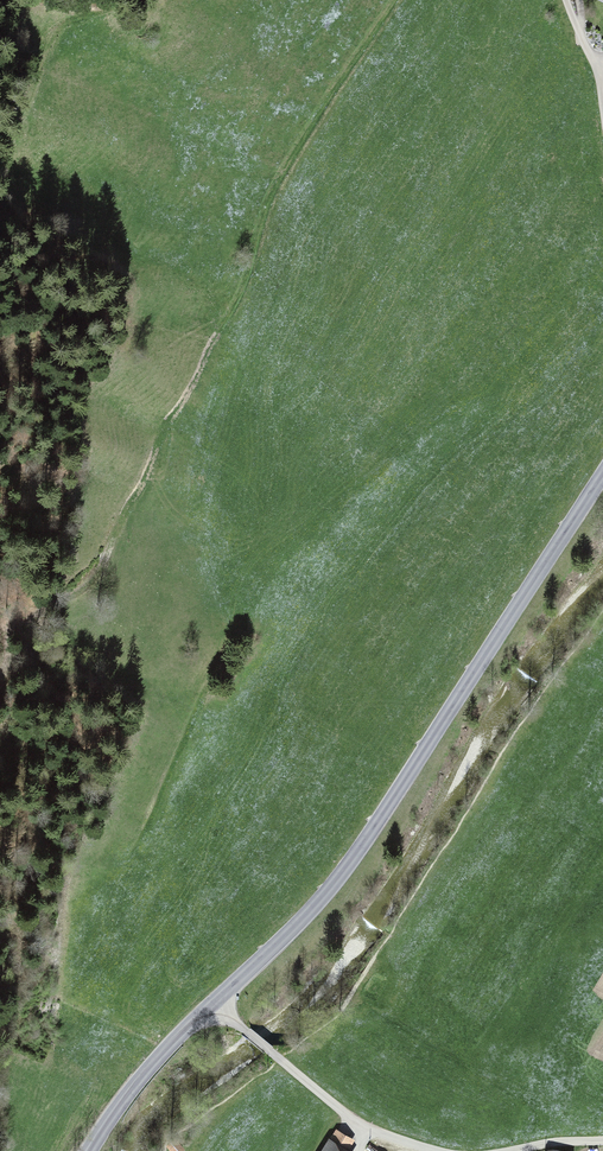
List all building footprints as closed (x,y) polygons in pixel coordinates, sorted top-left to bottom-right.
[(351,1143),(336,1133),(330,1142),(332,1144),(327,1150),(346,1150),(351,1143)] [(166,1147),(170,1150),(184,1150),(185,1150),(176,1139),(166,1147)]
